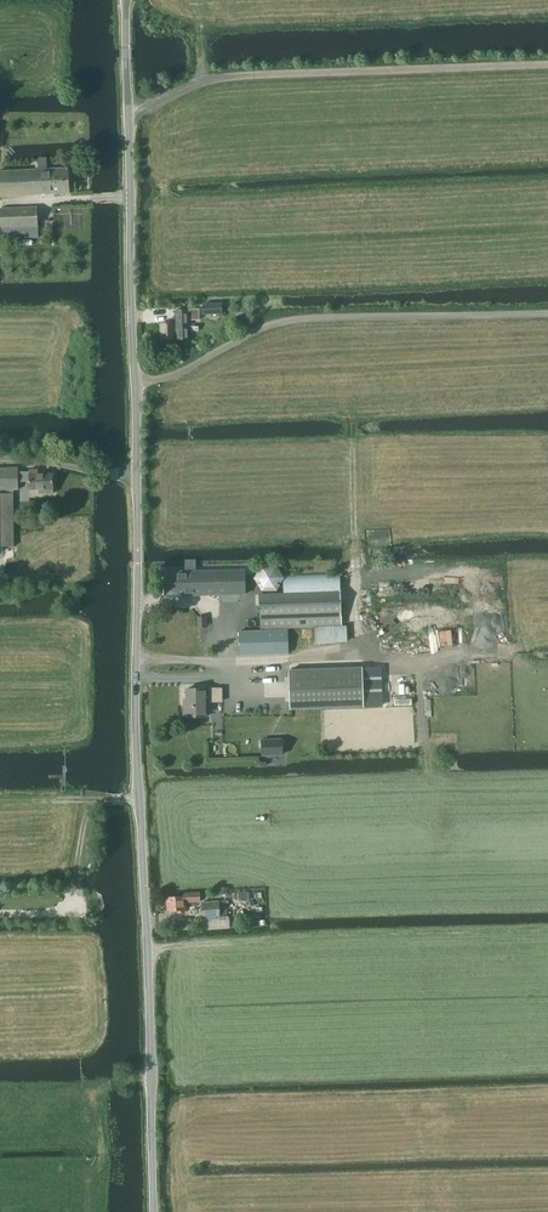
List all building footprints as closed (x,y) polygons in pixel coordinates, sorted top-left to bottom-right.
[(48,169),(47,158),(38,159),(38,164),(36,164),(36,169),(0,171),(0,196),(69,193),(68,168),(48,169)] [(2,239),(39,237),(37,207),(1,208),(2,239)] [(223,314),(222,304),(203,304),(203,314),(223,314)] [(174,323),(161,323),(161,340),(189,339),(189,319),(199,319),(199,309),(176,310),(176,318),(173,318),(174,323)] [(19,472),(19,467),(0,468),(0,546),(14,546),(14,490),(19,490),(19,482),(30,482),(30,489),(39,489),(39,493),(53,493),(53,473),(38,474),(38,469),(29,469),(29,472),(19,472)] [(186,571),(165,571),(166,596),(245,594),(244,570),(196,571),(196,562),(196,561),(185,561),(186,563),(186,571)] [(262,565),(255,578),(262,591),(277,591),(284,579),(284,576),(277,565),(262,565)] [(318,573),(284,574),(284,576),(284,579),(284,592),(341,590),(340,572),(318,573)] [(284,592),(259,593),(261,628),(315,626),(342,625),(341,590),(284,592)] [(290,653),(289,630),(240,631),(241,654),(290,653)] [(362,667),(290,670),(291,708),(364,706),(383,705),(382,666),(362,667)] [(185,716),(207,716),(206,688),(187,688),(187,705),(185,705),(185,716)] [(283,754),(282,739),(262,740),(263,755),(283,754)] [(184,896),(167,897),(168,910),(177,910),(178,913),(186,912),(185,909),(186,909),(186,902),(201,901),(200,892),(183,893),(184,896)] [(203,918),(220,917),(227,916),(226,900),(202,902),(203,918)]
